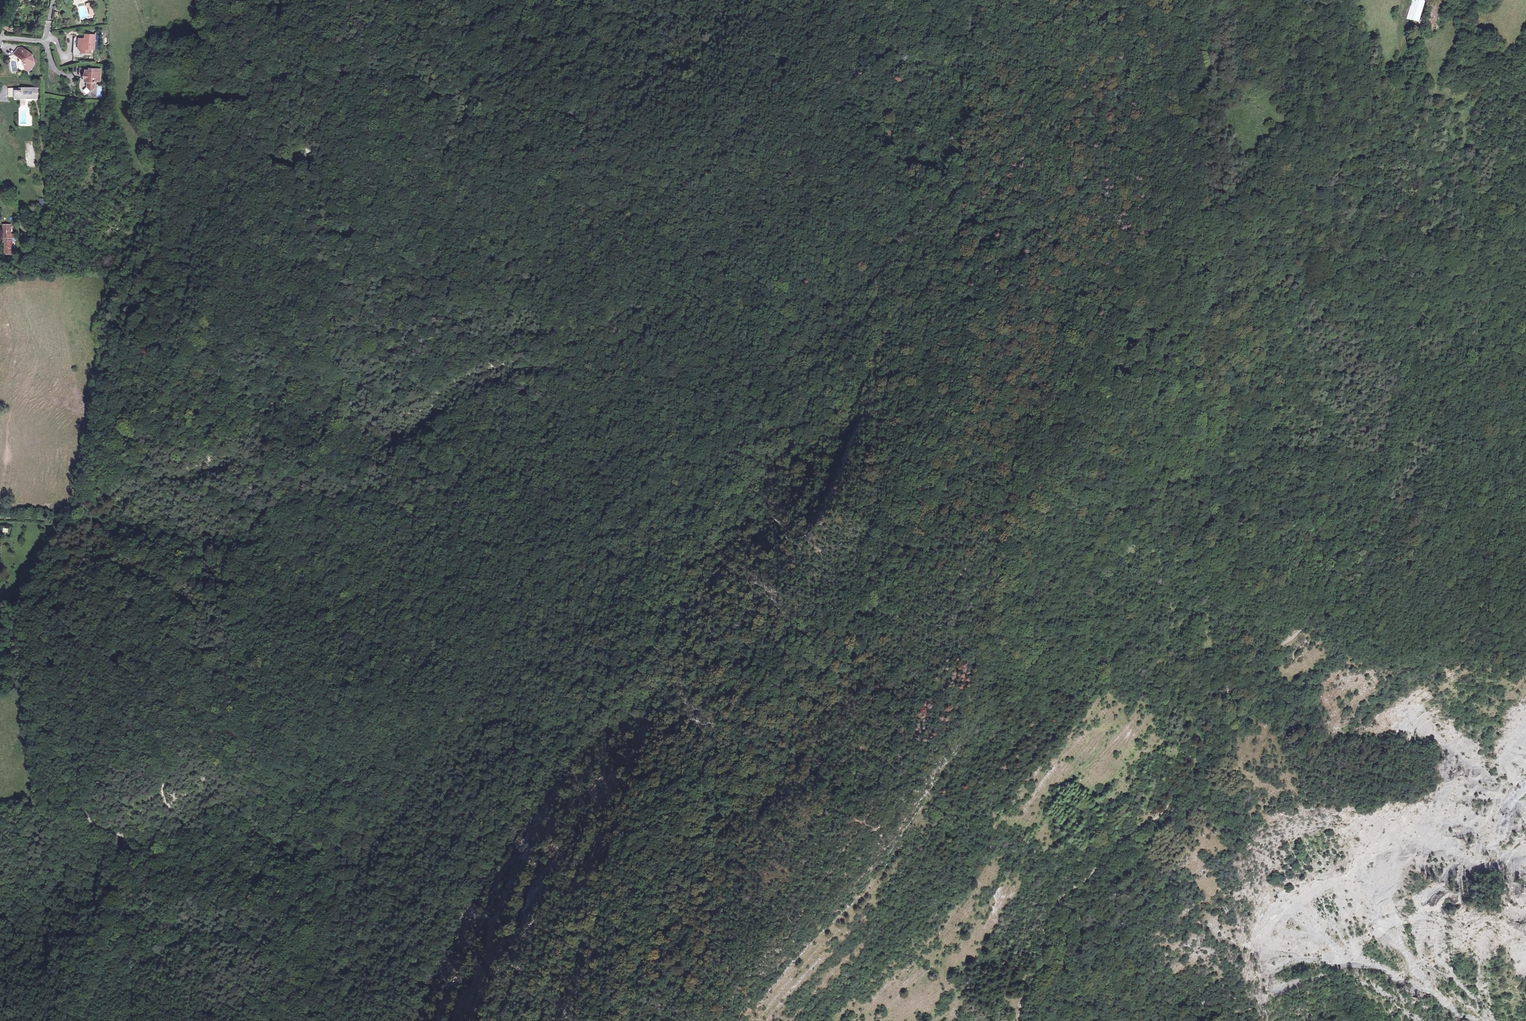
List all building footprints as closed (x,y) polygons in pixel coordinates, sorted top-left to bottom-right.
[(1406,19),(1417,22),(1423,0),(1411,0),(1406,19)] [(84,51),(85,53),(92,53),(92,49),(95,50),(96,36),(85,35),(85,39),(84,40),(76,39),(75,48),(79,49),(84,49),(84,51)] [(26,53),(26,50),(24,49),(20,49),(16,55),(25,62),(26,69),(30,72),(35,65),(34,57),(29,53),(26,53)] [(85,71),(85,76),(87,76),(86,82),(89,82),(89,87),(91,90),(95,87),(95,81),(100,82),(101,71),(93,70),(93,72),(89,71),(85,71)] [(22,91),(22,88),(9,88),(9,97),(15,97),(15,91),(22,91)] [(34,93),(34,88),(22,88),(22,91),(15,91),(15,97),(17,97),(17,98),(26,98),(26,100),(34,100),(34,95),(33,95),(33,93),(34,93)] [(4,256),(12,256),(12,241),(11,241),(10,227),(3,227),(3,241),(4,241),(4,256)]
